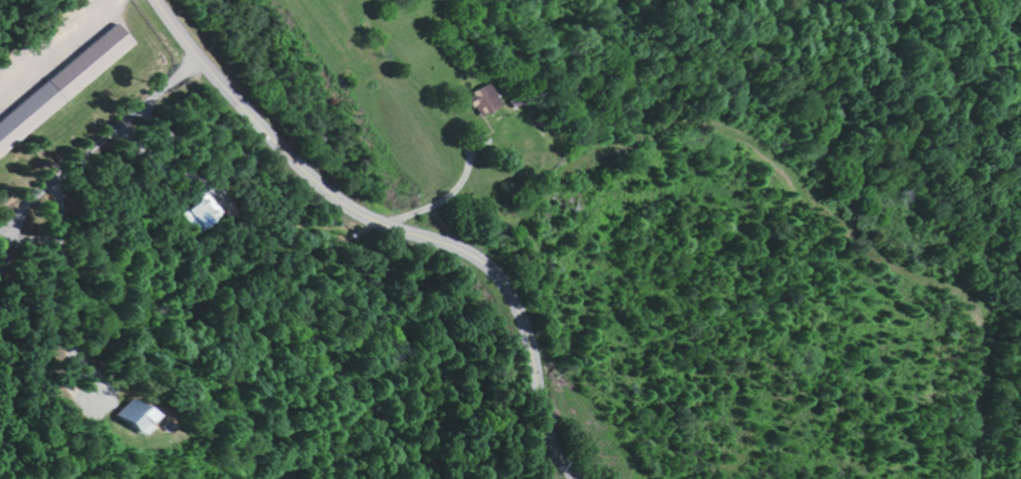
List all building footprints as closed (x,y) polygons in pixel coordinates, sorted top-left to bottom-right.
[(1,155),(142,44),(125,23),(0,122),(0,154),(1,155)] [(469,96),(480,117),(502,105),(491,84),(469,96)] [(223,209),(212,194),(186,214),(201,234),(220,220),(216,214),(223,209)] [(153,409),(127,397),(117,418),(143,431),(153,409)]
